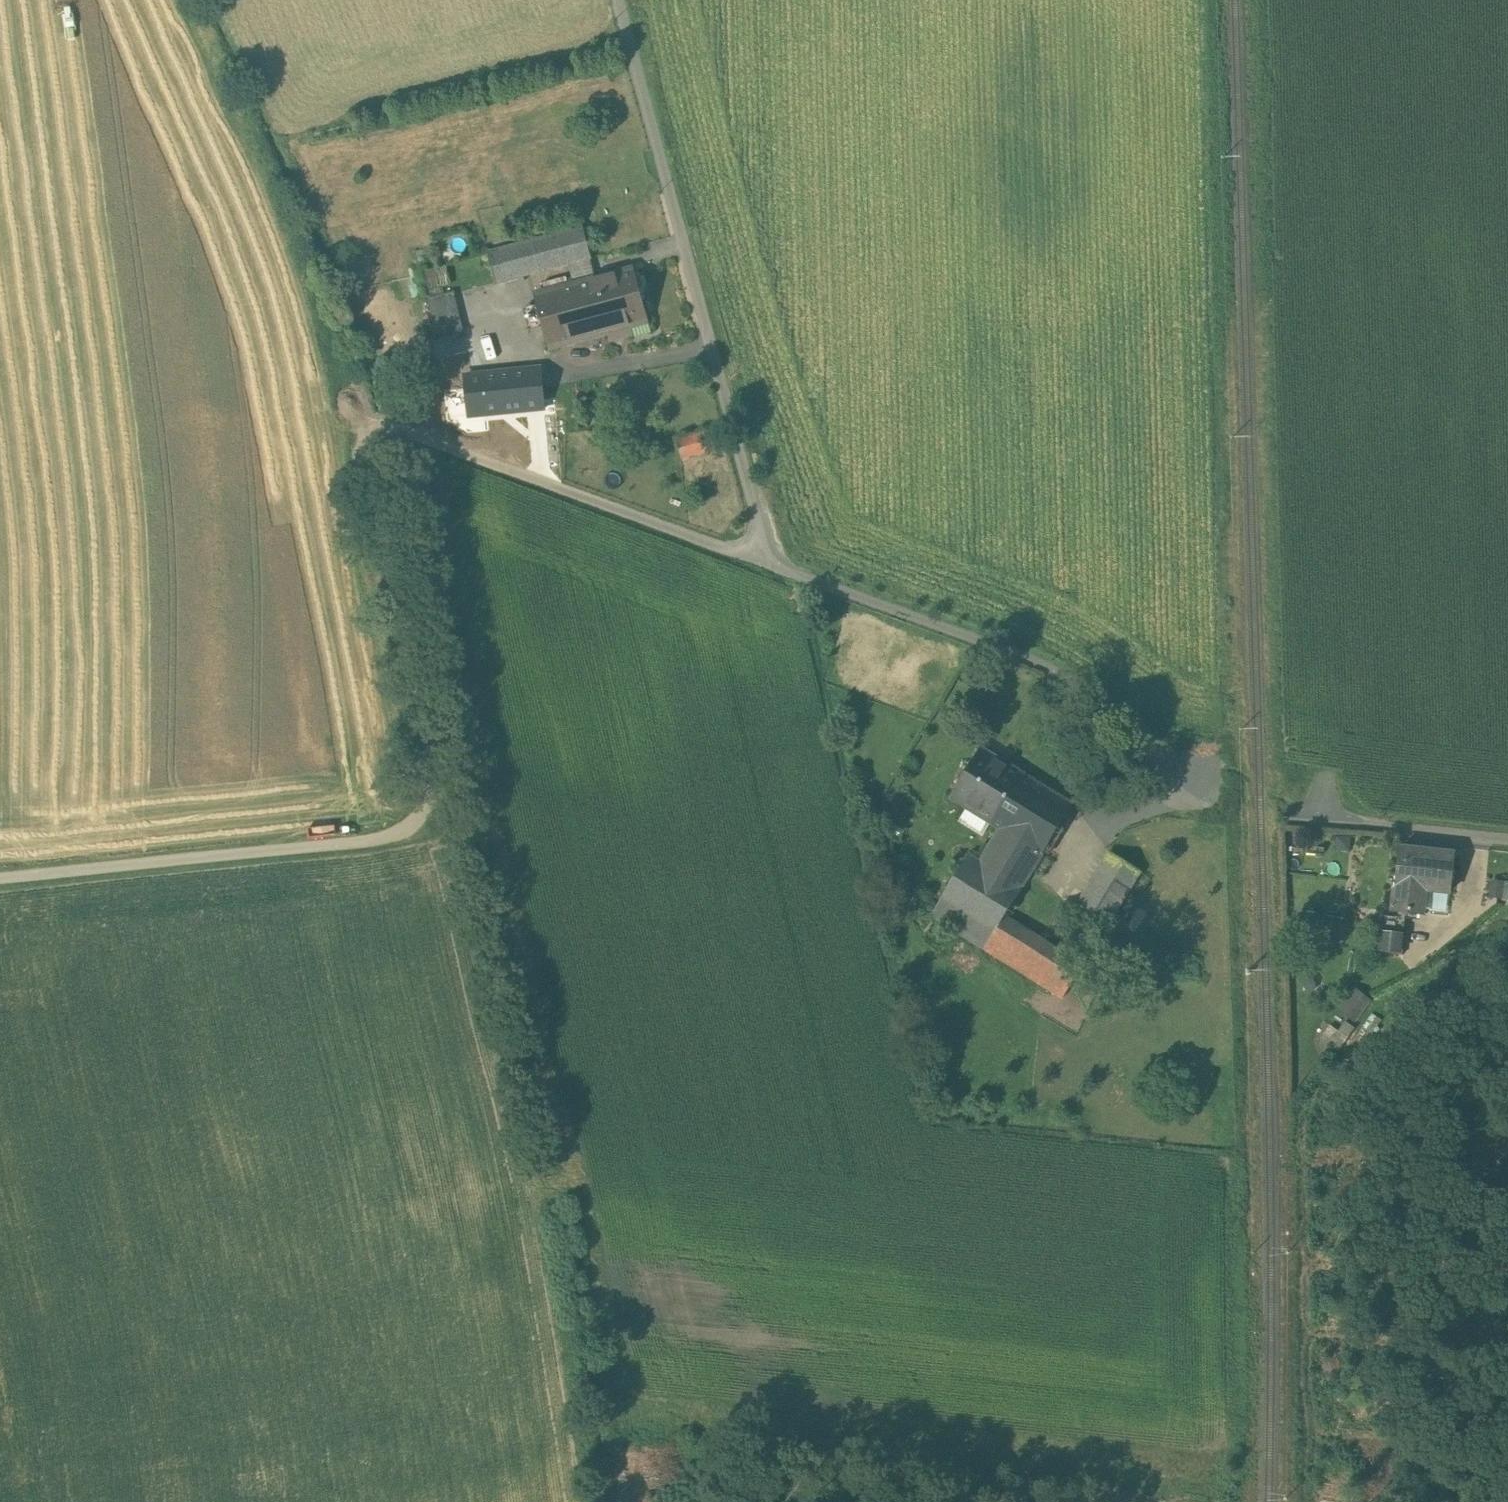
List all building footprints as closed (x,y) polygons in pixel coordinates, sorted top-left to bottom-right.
[(583,227),(489,253),(497,283),(584,259),(586,264),(591,263),(590,258),(591,258),(591,256),(583,227)] [(586,264),(573,268),(577,284),(596,279),(591,263),(586,264)] [(447,266),(439,268),(445,288),(452,286),(447,266)] [(439,268),(422,273),(428,292),(445,288),(439,268)] [(577,284),(537,295),(540,305),(545,327),(551,348),(599,335),(599,334),(609,331),(611,340),(633,334),(630,326),(647,321),(633,269),(596,279),(577,284)] [(454,292),(429,299),(438,339),(464,333),(454,292)] [(545,327),(540,305),(524,309),(530,331),(545,327)] [(539,370),(467,377),(471,419),(543,411),(539,370)] [(710,431),(676,441),(681,458),(700,452),(715,448),(710,431)] [(715,448),(700,452),(706,473),(721,469),(715,448)] [(993,755),(980,748),(950,798),(989,822),(1020,772),(1004,762),(1007,757),(996,750),(993,755)] [(1072,804),(1020,772),(989,822),(999,828),(980,860),(969,853),(964,862),(931,915),(985,949),(1004,918),(1004,917),(1072,804)] [(1455,853),(1400,847),(1396,886),(1424,889),(1450,892),(1455,853)] [(1141,871),(1110,852),(1082,898),(1113,917),(1141,871)] [(1424,889),(1396,886),(1393,910),(1422,913),(1424,889)] [(1113,917),(1082,898),(1074,911),(1105,930),(1113,917)] [(1407,917),(1380,914),(1379,922),(1376,951),(1378,951),(1403,954),(1407,917)] [(1082,967),(1004,918),(985,949),(1063,997),(1082,967)] [(1076,923),(1075,925),(1076,926),(1077,928),(1079,929),(1081,930),(1083,929),(1084,928),(1085,926),(1086,924),(1085,922),(1084,921),(1083,920),(1081,919),(1079,920),(1077,921),(1076,923)] [(1097,934),(1097,932),(1097,930),(1096,929),(1094,928),(1092,927),(1090,928),(1088,929),(1087,931),(1087,933),(1087,935),(1088,936),(1090,937),(1092,938),(1094,937),(1096,936),(1097,934)]
